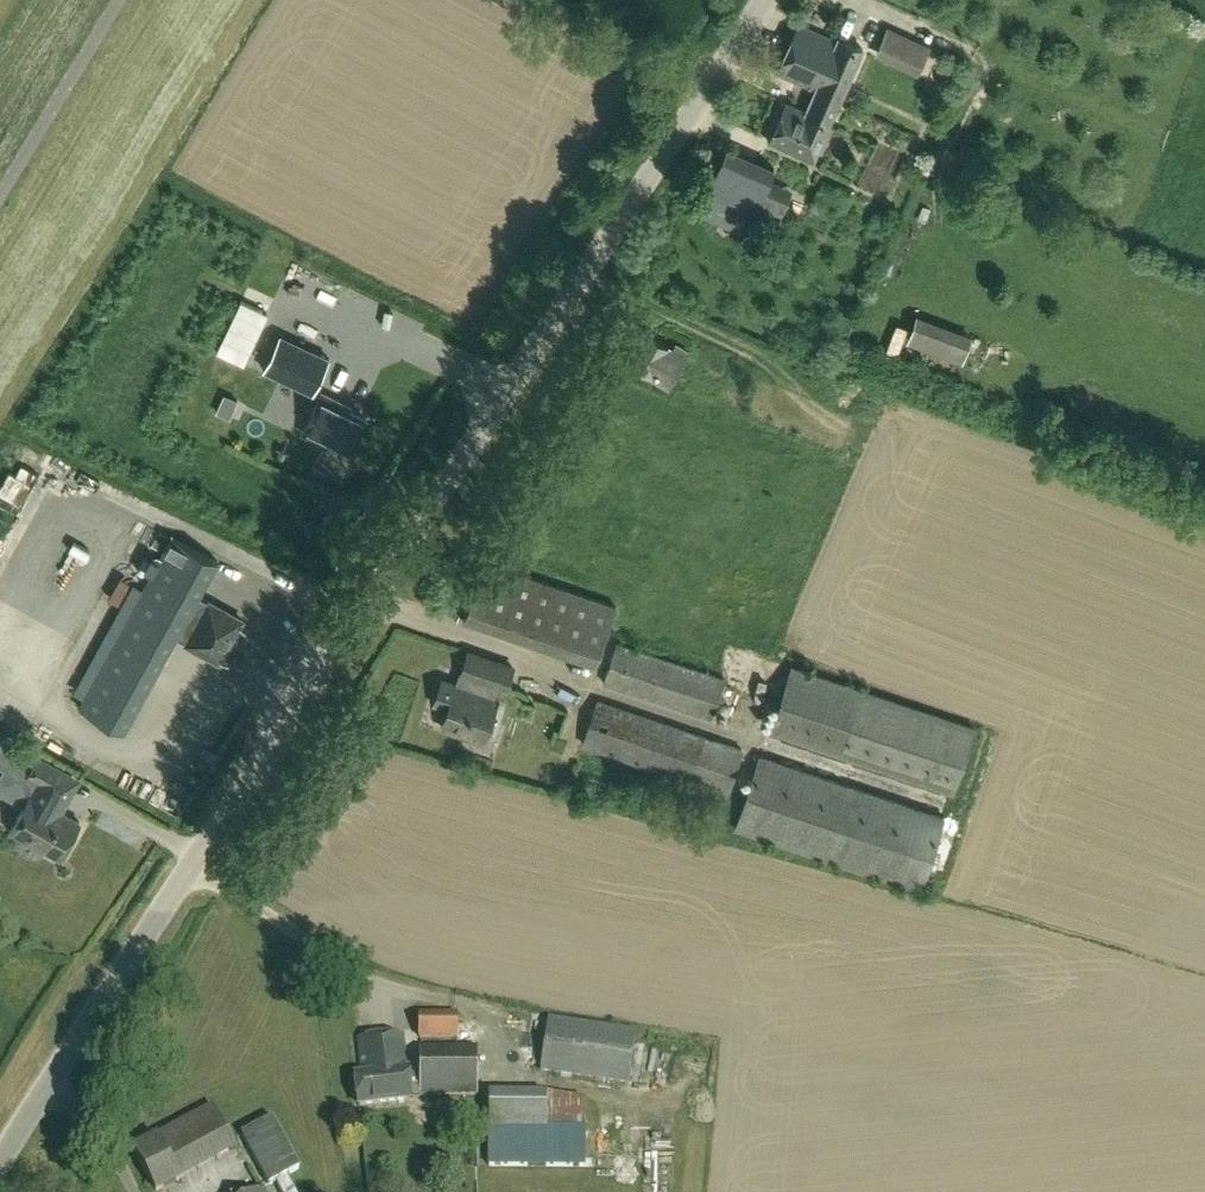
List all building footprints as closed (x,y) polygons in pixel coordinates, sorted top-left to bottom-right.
[(769,143),(812,163),(838,104),(839,104),(863,50),(836,38),(835,41),(799,25),(777,73),(815,90),(813,93),(822,97),(814,116),(786,104),(769,143)] [(918,75),(931,47),(932,46),(888,25),(887,26),(874,54),(918,75)] [(886,108),(864,185),(888,192),(910,115),(886,108)] [(728,147),(698,213),(742,234),(755,207),(778,217),(791,190),(767,179),(773,167),(728,147)] [(215,351),(243,364),(267,313),(241,301),(239,300),(215,351)] [(972,336),(916,315),(906,341),(962,362),(972,336)] [(675,345),(672,350),(645,334),(628,364),(668,387),(689,353),(675,345)] [(328,357),(280,335),(263,370),(312,392),(328,357)] [(223,393),(215,411),(229,418),(229,417),(236,402),(237,399),(223,393)] [(340,408),(341,403),(322,394),(303,434),(322,443),(325,439),(350,451),(365,420),(340,408)] [(23,501),(37,468),(8,456),(0,474),(0,492),(23,501)] [(199,597),(218,562),(172,538),(80,709),(125,734),(177,639),(220,662),(243,620),(199,597)] [(616,606),(484,561),(463,623),(596,668),(616,606)] [(515,668),(469,653),(461,675),(463,676),(460,687),(443,681),(435,704),(448,708),(442,728),(485,742),(500,697),(496,696),(500,685),(508,687),(515,668)] [(703,685),(691,719),(765,745),(777,711),(703,685)] [(576,741),(720,782),(733,739),(589,697),(576,741)] [(24,808),(11,832),(61,860),(80,825),(62,814),(82,778),(37,753),(36,755),(19,745),(20,744),(3,735),(0,741),(0,767),(5,771),(8,765),(25,774),(11,800),(24,808)] [(916,882),(939,808),(753,750),(730,825),(916,882)] [(650,779),(642,811),(659,815),(667,783),(650,779)] [(419,1039),(456,1039),(456,1014),(419,1014),(419,1039)] [(636,1032),(548,1019),(541,1073),(628,1087),(636,1032)] [(410,1099),(415,1097),(477,1096),(477,1046),(418,1045),(418,1078),(409,1079),(405,1036),(358,1041),(362,1078),(356,1078),(359,1106),(410,1101),(410,1099)] [(488,1168),(586,1168),(585,1098),(546,1092),(546,1094),(488,1093),(488,1168)] [(157,1137),(132,1150),(155,1191),(165,1191),(182,1183),(182,1182),(238,1152),(213,1106),(157,1136),(157,1137)] [(288,1176),(300,1169),(273,1118),(242,1134),(270,1186),(276,1182),(281,1191),(296,1191),(288,1176)] [(665,1164),(638,1163),(637,1191),(664,1191),(665,1164)] [(374,1189),(370,1174),(349,1180),(352,1191),(364,1191),(374,1189)]
